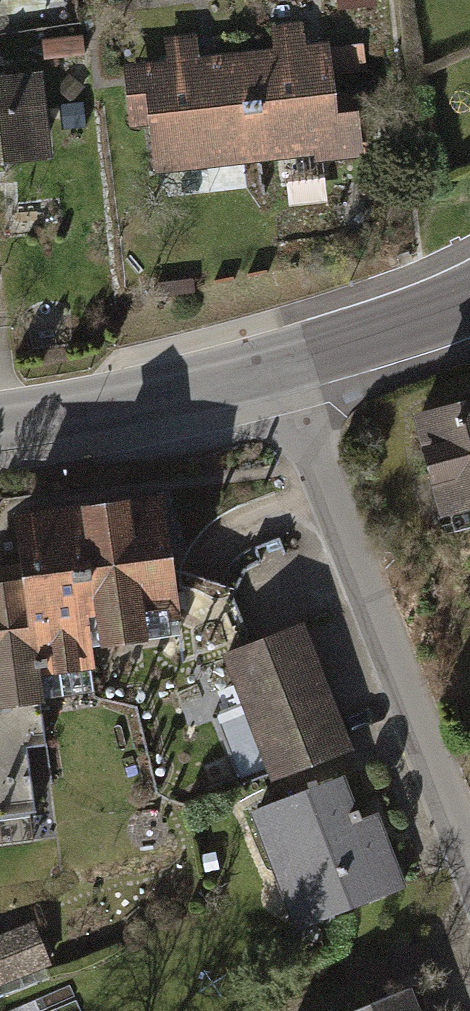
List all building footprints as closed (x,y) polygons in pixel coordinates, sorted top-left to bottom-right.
[(248,50),(261,161),(316,154),(317,161),(367,155),(362,109),(341,111),(336,75),(367,71),(363,43),(332,47),(331,41),(307,44),(304,20),(271,24),(274,47),(248,50)] [(261,161),(248,50),(200,56),(197,32),(164,36),(167,59),(124,64),(132,126),(151,124),(157,173),(261,161)] [(0,83),(0,177),(58,169),(45,77),(0,83)] [(409,417),(438,521),(469,512),(469,401),(409,417)] [(0,586),(0,677),(4,706),(41,701),(37,670),(94,663),(91,645),(180,634),(163,503),(29,520),(37,582),(0,586)] [(313,632),(231,664),(280,790),(361,758),(313,632)] [(409,895),(355,775),(257,819),(310,938),(409,895)] [(0,939),(0,995),(56,972),(37,925),(0,939)] [(394,1010),(429,1010),(424,999),(394,1010)]
